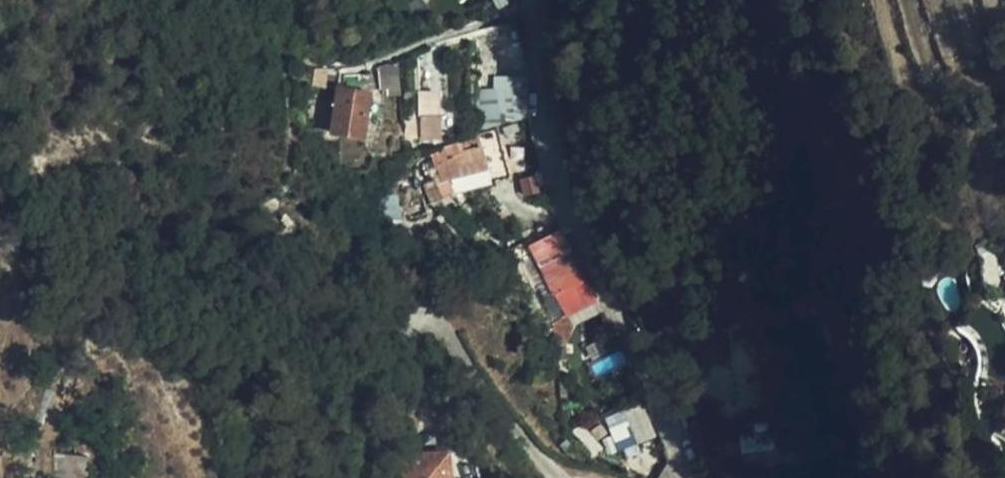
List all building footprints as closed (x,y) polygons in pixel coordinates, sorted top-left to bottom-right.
[(402,64),(380,60),(376,85),(398,89),(402,64)] [(421,138),(444,138),(443,88),(420,88),(421,138)] [(366,137),(374,95),(341,89),(333,131),(366,137)] [(532,90),(504,92),(505,117),(532,116),(532,90)] [(481,134),(436,150),(439,158),(428,161),(434,181),(426,183),(433,205),(440,201),(457,191),(493,181),(513,175),(502,139),(500,127),(481,134)] [(586,276),(562,231),(531,249),(559,298),(571,313),(601,297),(589,273),(586,276)] [(646,403),(629,409),(638,440),(656,434),(646,403)] [(995,414),(983,411),(978,442),(985,445),(992,448),(1001,454),(1004,459),(1004,419),(995,414)] [(778,443),(777,429),(748,433),(749,446),(778,443)] [(406,444),(396,444),(396,454),(407,453),(406,444)] [(407,453),(409,477),(454,477),(451,449),(407,453)] [(86,454),(48,457),(50,477),(88,477),(86,454)]
